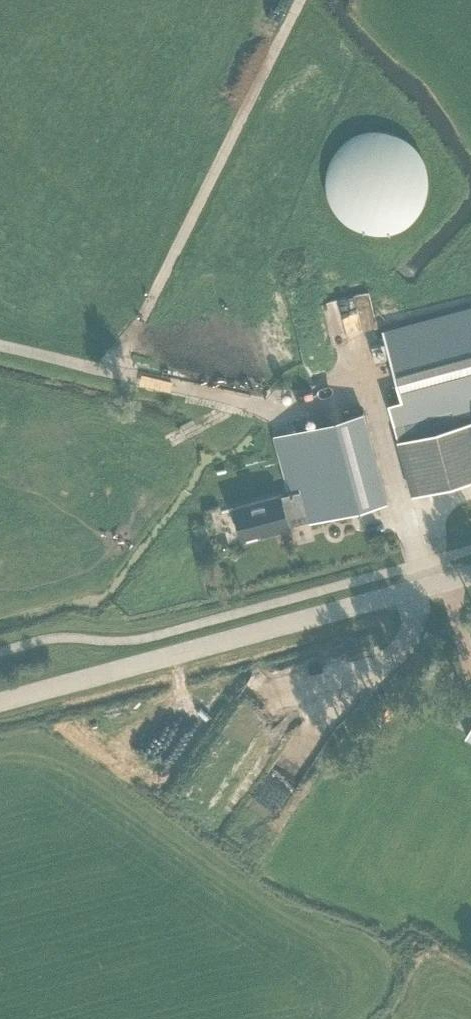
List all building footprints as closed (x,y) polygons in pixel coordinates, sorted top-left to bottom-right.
[(345,222),(348,224),(351,226),(354,228),(357,230),(360,231),(366,232),(369,233),(373,233),(376,234),(382,233),(385,233),(389,232),(393,231),(396,230),(401,228),(404,226),(407,224),(410,222),(413,219),(415,217),(419,213),(421,210),(422,206),(424,203),(426,198),(427,195),(428,191),(428,188),(429,186),(429,182),(429,179),(428,175),(428,171),(427,168),(426,164),(425,163),(424,159),(422,156),(420,153),(418,150),(415,146),(412,144),(409,141),(406,139),(405,138),(403,137),(400,135),(397,134),(394,133),(392,132),(387,131),(381,130),(378,130),(374,130),(369,131),(364,132),(358,134),(355,135),(352,137),(349,138),(346,140),(343,143),(340,145),(338,148),(337,149),(335,152),(334,154),(332,157),(330,160),(329,161),(328,165),(327,168),(326,172),(326,175),(325,179),(325,181),(325,184),(326,188),(326,189),(326,191),(327,195),(328,198),(328,200),(330,203),(331,206),(332,208),(334,211),(336,214),(338,216),(342,220),(345,222)] [(401,400),(388,404),(413,495),(470,480),(470,422),(456,427),(454,418),(470,413),(470,309),(384,333),(401,400)] [(309,520),(310,521),(387,501),(363,412),(274,436),(289,494),(280,496),(280,495),(233,508),(242,539),(271,531),(272,533),(289,529),(288,526),(309,520)] [(293,752),(310,729),(304,724),(286,747),(293,752)]
